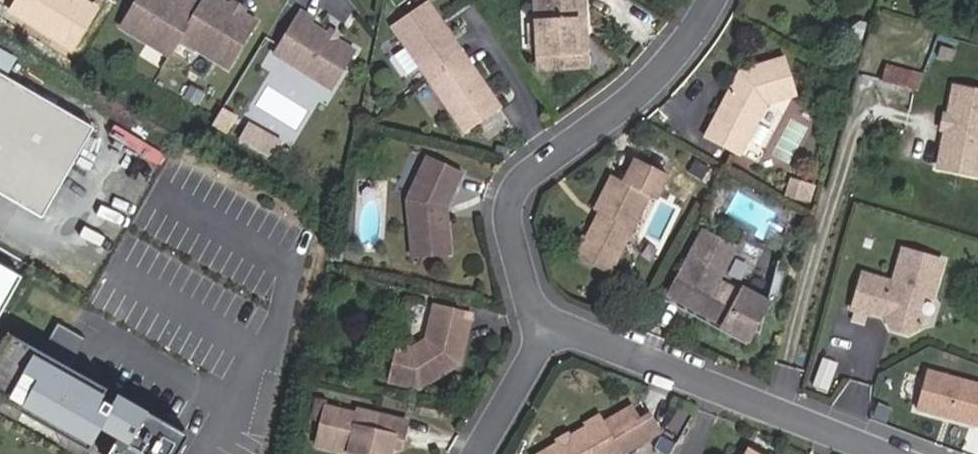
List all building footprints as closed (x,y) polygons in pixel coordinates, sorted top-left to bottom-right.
[(201,3),(196,0),(183,0),(183,1),(181,0),(138,0),(121,28),(169,57),(180,40),(201,3)] [(256,21),(242,13),(237,14),(232,11),(230,6),(222,1),(223,0),(203,0),(201,3),(180,40),(228,68),(256,21)] [(585,0),(534,0),(536,24),(537,48),(538,70),(588,68),(585,0)] [(242,13),(245,8),(233,1),(230,6),(232,11),(237,14),(242,13)] [(464,55),(427,1),(391,26),(429,80),(464,55)] [(332,91),(356,52),(336,40),(327,35),(312,25),(315,20),(299,11),(272,54),(332,91)] [(537,48),(536,24),(528,24),(530,49),(537,48)] [(336,40),(339,35),(330,30),(327,35),(336,40)] [(501,109),(464,55),(429,80),(465,133),(501,109)] [(764,107),(766,104),(797,95),(785,58),(740,72),(733,84),(737,86),(734,91),(729,93),(705,139),(739,156),(747,140),(764,107)] [(917,91),(920,75),(887,67),(883,83),(917,91)] [(0,78),(0,199),(41,223),(94,132),(0,78)] [(954,87),(948,118),(950,121),(949,126),(945,129),(938,168),(977,176),(977,92),(954,87)] [(764,150),(782,116),(764,107),(747,140),(764,150)] [(949,126),(950,121),(948,118),(944,117),(942,128),(945,129),(949,126)] [(450,255),(445,208),(462,172),(428,156),(407,200),(412,259),(450,255)] [(615,264),(649,196),(656,200),(668,175),(637,159),(625,183),(614,177),(597,212),(601,214),(609,218),(605,225),(597,221),(583,248),(588,263),(600,269),(615,264)] [(802,200),(807,185),(790,180),(785,195),(802,200)] [(810,202),(814,187),(807,185),(802,200),(810,202)] [(605,225),(609,218),(601,214),(597,221),(605,225)] [(740,292),(719,281),(736,249),(702,230),(669,291),(725,322),(722,327),(748,341),(753,331),(758,334),(758,335),(759,335),(768,301),(743,288),(740,292)] [(341,264),(344,249),(333,247),(330,262),(341,264)] [(931,298),(943,262),(902,250),(892,283),(863,274),(852,310),(869,315),(870,312),(884,316),(891,329),(908,334),(924,325),(917,314),(923,295),(931,298)] [(0,268),(0,321),(23,281),(0,268)] [(777,297),(783,273),(776,271),(770,294),(777,297)] [(725,322),(669,291),(666,296),(722,327),(725,322)] [(460,364),(472,314),(433,305),(425,339),(412,347),(397,344),(388,383),(419,390),(451,370),(448,366),(454,363),(460,364)] [(119,397),(114,407),(103,401),(109,391),(71,370),(88,340),(60,324),(43,354),(10,335),(0,354),(0,400),(91,451),(96,444),(112,453),(111,453),(181,453),(191,437),(119,397)] [(828,392),(834,374),(817,369),(812,386),(828,392)] [(927,371),(917,411),(977,427),(977,383),(927,371)] [(395,438),(402,440),(406,422),(358,410),(357,415),(326,408),(327,401),(315,398),(309,420),(322,423),(316,445),(352,453),(391,453),(393,447),(395,438)] [(613,435),(639,420),(632,407),(606,422),(613,435)] [(660,433),(649,414),(639,420),(613,435),(606,422),(603,417),(571,435),(569,439),(560,444),(556,443),(536,453),(623,453),(660,433)] [(560,444),(569,439),(571,435),(569,431),(554,440),(556,443),(560,444)] [(400,449),(402,440),(395,438),(393,447),(400,449)]
